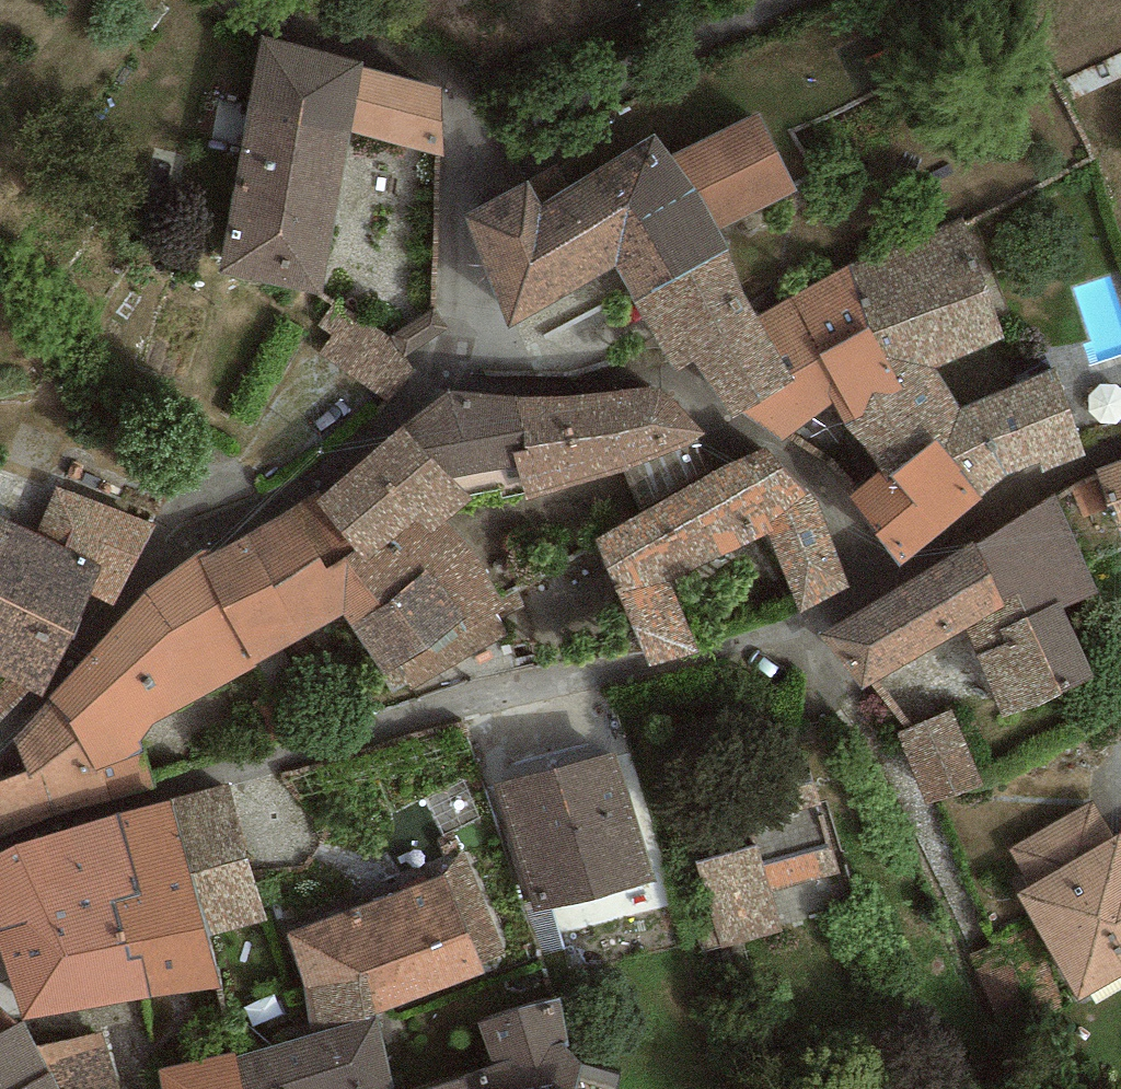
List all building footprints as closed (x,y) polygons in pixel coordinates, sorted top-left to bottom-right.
[(351,133),(362,67),(364,62),(262,36),(218,273),(321,297),(351,133)] [(442,88),(362,67),(351,133),(443,156),(442,88)] [(760,113),(668,157),(715,231),(798,190),(760,113)] [(529,179),(465,213),(503,326),(616,266),(634,300),(727,250),(715,231),(668,157),(656,137),(542,205),(529,179)] [(965,218),(852,266),(853,272),(866,325),(899,384),(936,368),(1002,338),(965,218)] [(753,313),(727,250),(634,300),(678,372),(694,364),(725,423),(743,413),(793,382),(756,319),(753,313)] [(793,382),(743,413),(781,439),(833,405),(844,424),(903,392),(899,384),(866,325),(853,272),(852,266),(756,319),(793,382)] [(958,408),(936,368),(899,384),(903,392),(844,424),(885,468),(850,497),(899,569),(1008,480),(1039,464),(1044,474),(1086,455),(1052,371),(958,408)] [(658,385),(515,396),(526,450),(514,453),(523,494),(525,499),(627,470),(705,437),(658,385)] [(452,387),(405,422),(470,496),(500,488),(504,498),(523,494),(514,453),(526,450),(515,396),(452,387)] [(470,496),(405,422),(315,503),(367,562),(416,520),(431,533),(443,524),(475,497),(470,496)] [(630,520),(596,539),(648,668),(698,652),(670,580),(770,532),(802,614),(850,586),(813,493),(765,448),(728,465),(630,520)] [(1095,467),(1120,538),(1120,458),(1095,467)] [(156,525),(56,486),(36,533),(99,565),(92,595),(113,605),(156,525)] [(1054,495),(975,545),(1006,606),(966,629),(1003,719),(1096,678),(1064,609),(1099,592),(1054,495)] [(367,562),(315,503),(309,498),(208,556),(198,561),(254,666),(344,615),(352,625),(382,603),(355,571),(367,562)] [(36,533),(0,518),(0,677),(42,695),(92,595),(99,565),(36,533)] [(483,564),(443,524),(431,533),(416,520),(367,562),(355,571),(382,603),(352,625),(391,693),(407,683),(410,688),(507,635),(500,618),(526,606),(509,562),(488,569),(483,564)] [(821,634),(862,691),(966,629),(1006,606),(975,545),(973,542),(821,634)] [(198,561),(208,556),(203,549),(155,584),(49,698),(74,721),(69,725),(96,770),(143,751),(140,741),(155,723),(254,666),(198,561)] [(49,698),(13,740),(28,770),(0,781),(0,842),(159,794),(143,751),(96,770),(69,725),(74,721),(49,698)] [(952,708),(896,734),(926,805),(982,787),(952,708)] [(617,750),(499,783),(535,913),(653,880),(617,750)] [(837,871),(814,783),(746,800),(757,844),(695,860),(702,889),(687,893),(702,953),(780,933),(769,889),(837,871)] [(229,784),(171,800),(207,936),(267,922),(229,784)] [(171,800),(117,816),(138,894),(114,903),(130,960),(141,957),(152,999),(221,988),(207,936),(171,800)] [(1010,851),(1031,887),(1114,838),(1093,802),(1010,851)] [(138,894),(117,816),(15,846),(62,1010),(152,999),(141,957),(130,960),(114,903),(138,894)] [(1016,894),(1077,1001),(1120,976),(1120,836),(1120,835),(1114,838),(1031,887),(1016,894)] [(23,1020),(62,1010),(15,846),(0,853),(0,948),(23,1020)] [(463,852),(430,865),(432,879),(286,932),(304,987),(309,1034),(378,1015),(511,966),(463,852)] [(477,1024),(495,1066),(425,1088),(583,1088),(576,1087),(583,1065),(569,1050),(560,997),(477,1024)] [(378,1015),(309,1034),(235,1056),(242,1088),(394,1088),(378,1015)] [(51,1073),(25,1022),(1,1034),(0,1033),(0,1088),(59,1088),(51,1073)] [(235,1056),(234,1052),(159,1069),(163,1088),(242,1088),(235,1056)]
